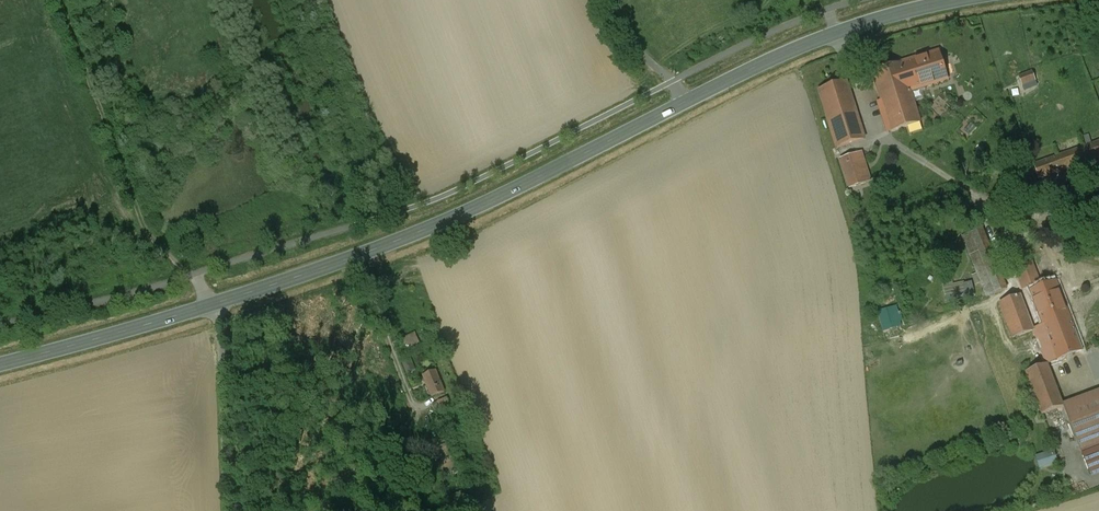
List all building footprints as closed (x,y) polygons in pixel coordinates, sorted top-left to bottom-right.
[(938,53),(872,73),(891,132),(921,123),(910,91),(946,80),(938,53)] [(1032,72),(1019,77),(1022,85),(1035,81),(1032,72)] [(846,81),(819,90),(837,148),(865,140),(846,81)] [(1034,166),(1038,179),(1098,157),(1098,142),(1034,166)] [(862,153),(841,159),(850,189),(871,183),(862,153)] [(982,229),(962,237),(987,298),(1007,290),(982,229)] [(965,291),(945,295),(947,302),(975,295),(972,283),(964,284),(965,291)] [(1056,283),(1031,292),(1043,326),(1033,330),(1034,332),(1047,365),(1048,365),(1082,352),(1056,283)] [(1020,296),(1000,303),(1013,339),(1034,332),(1033,330),(1020,296)] [(1048,365),(1047,365),(1026,373),(1042,416),(1064,408),(1064,406),(1048,365)] [(445,392),(436,370),(424,375),(433,397),(445,392)] [(1064,408),(1087,468),(1098,463),(1098,393),(1064,406),(1064,408)] [(450,406),(447,400),(438,404),(441,410),(450,406)] [(456,467),(445,442),(435,446),(446,472),(456,467)] [(1043,468),(1062,462),(1058,449),(1039,455),(1043,468)] [(465,497),(464,494),(447,501),(451,510),(473,501),(471,495),(465,497)]
